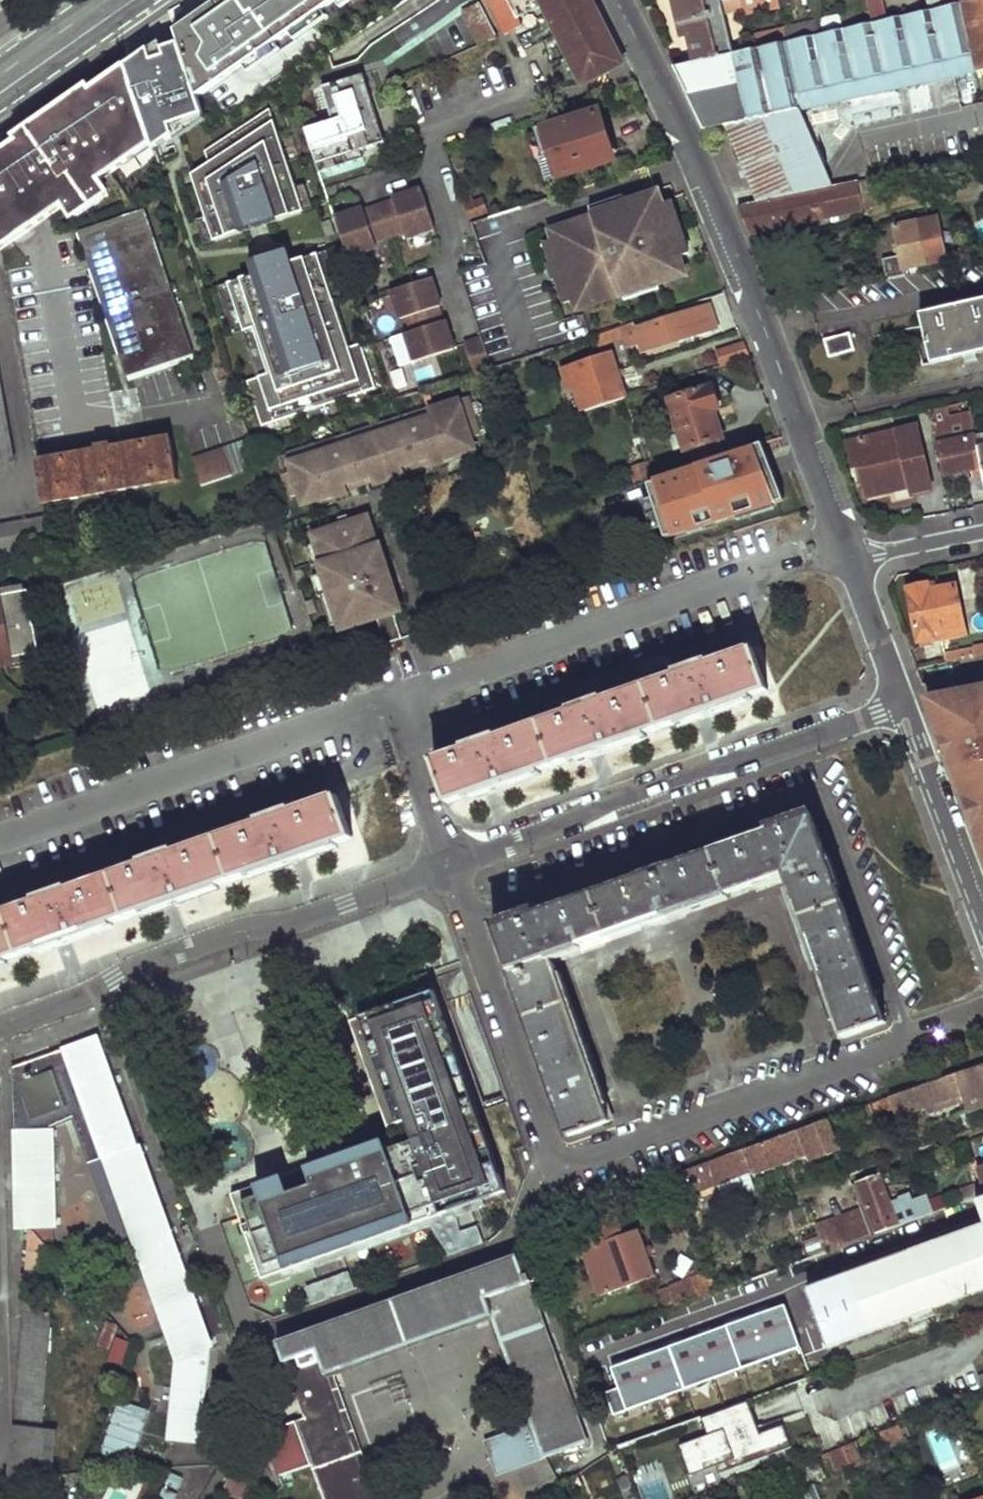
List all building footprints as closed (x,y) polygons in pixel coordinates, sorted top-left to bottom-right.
[(177,34),(180,44),(200,100),(344,0),(226,0),(177,34)] [(480,2),(493,30),(529,10),(526,1),(509,10),(504,0),(484,0),(480,2)] [(529,10),(569,91),(624,64),(610,37),(598,14),(591,0),(504,0),(509,10),(526,1),(529,10)] [(685,37),(691,35),(698,61),(738,51),(726,9),(743,4),(741,0),(675,0),(685,37)] [(743,4),(745,13),(779,6),(778,0),(741,0),(743,4)] [(882,0),(869,0),(873,21),(885,18),(882,0)] [(925,0),(927,9),(960,1),(959,0),(927,0),(925,0)] [(818,21),(784,29),(784,30),(786,41),(820,33),(818,21)] [(784,30),(752,37),(754,47),(786,41),(784,30)] [(177,34),(151,52),(154,61),(168,56),(166,49),(180,44),(177,34)] [(799,109),(786,41),(754,47),(738,51),(698,61),(675,66),(706,128),(729,125),(756,201),(831,185),(799,109)] [(151,52),(128,67),(149,129),(152,140),(156,152),(177,137),(174,125),(205,115),(200,100),(180,44),(166,49),(168,56),(154,61),(151,52)] [(129,143),(149,129),(128,67),(93,92),(96,96),(24,146),(30,156),(36,186),(56,215),(67,206),(104,181),(100,176),(135,152),(129,143)] [(328,114),(305,123),(316,156),(382,135),(359,67),(318,80),(328,114)] [(93,92),(90,88),(18,139),(21,143),(24,146),(96,96),(93,92)] [(298,189),(272,111),(205,154),(209,166),(193,176),(215,242),(306,213),(298,189)] [(598,112),(543,130),(553,161),(546,163),(553,182),(614,163),(598,112)] [(205,115),(174,125),(177,137),(205,118),(205,115)] [(149,129),(129,143),(135,152),(152,140),(149,129)] [(0,157),(0,163),(9,176),(15,204),(31,227),(33,230),(38,227),(56,215),(36,186),(30,156),(24,146),(21,143),(5,153),(0,157)] [(0,163),(0,234),(3,251),(33,230),(31,227),(15,204),(9,176),(0,163)] [(756,201),(737,205),(743,218),(749,232),(878,206),(872,177),(831,185),(756,201)] [(103,190),(108,187),(104,181),(67,206),(71,212),(76,209),(78,212),(105,193),(103,190)] [(307,186),(298,189),(306,213),(315,209),(307,186)] [(365,208),(336,217),(349,257),(367,252),(376,242),(405,233),(419,235),(436,230),(423,189),(394,199),(395,201),(366,210),(365,208)] [(664,207),(660,195),(627,205),(629,210),(616,214),(621,231),(610,235),(604,218),(596,221),(595,218),(552,231),(555,240),(575,302),(577,310),(623,296),(624,296),(623,293),(635,289),(636,294),(659,287),(687,278),(681,260),(676,246),(682,244),(671,220),(669,221),(664,207)] [(625,197),(592,208),(595,218),(596,221),(604,218),(610,235),(621,231),(616,214),(629,210),(627,205),(625,197)] [(482,200),(469,205),(472,216),(485,212),(482,200)] [(691,257),(674,204),(664,207),(669,221),(671,220),(682,244),(676,246),(681,260),(691,257)] [(147,209),(80,232),(128,375),(194,352),(147,209)] [(918,222),(896,228),(902,257),(905,269),(927,264),(926,258),(939,255),(932,225),(920,227),(918,222)] [(575,302),(555,240),(545,243),(552,264),(548,265),(553,280),(557,279),(564,305),(575,302)] [(287,252),(249,265),(253,277),(217,288),(233,335),(245,331),(260,379),(249,383),(264,428),(377,390),(363,345),(351,349),(336,304),(343,301),(327,254),(291,266),(287,252)] [(888,280),(906,277),(905,269),(902,257),(884,260),(888,280)] [(434,276),(394,289),(400,308),(410,316),(414,330),(408,332),(408,333),(396,337),(402,354),(413,350),(423,359),(457,348),(448,319),(445,320),(441,306),(443,305),(434,276)] [(625,303),(661,292),(659,287),(636,294),(635,289),(623,293),(624,296),(623,296),(625,303)] [(924,314),(935,363),(982,352),(982,301),(924,314)] [(711,308),(638,332),(636,324),(621,329),(628,350),(643,345),(645,353),(707,334),(705,328),(716,324),(711,308)] [(853,332),(827,338),(831,356),(857,350),(853,332)] [(477,374),(494,369),(484,336),(466,342),(477,374)] [(746,345),(719,353),(723,368),(751,359),(746,345)] [(614,352),(572,365),(587,411),(629,398),(614,352)] [(14,461),(0,381),(0,464),(14,461)] [(716,386),(674,399),(689,451),(725,440),(716,412),(724,410),(716,386)] [(480,434),(468,397),(430,409),(432,416),(412,422),(405,425),(397,427),(355,441),(348,443),(341,446),(321,452),(319,445),(289,455),(294,471),(285,474),(293,496),(301,494),(305,504),(334,495),(334,497),(350,492),(349,489),(347,483),(360,479),(372,475),(374,480),(375,484),(406,474),(405,470),(404,465),(416,461),(429,457),(431,462),(432,466),(448,460),(447,458),(476,448),(472,437),(480,434)] [(933,407),(945,474),(982,467),(982,464),(978,434),(972,398),(933,407)] [(402,418),(405,425),(412,422),(410,416),(402,418)] [(397,427),(405,425),(402,418),(395,420),(397,427)] [(919,423),(851,437),(857,466),(864,464),(868,480),(894,475),(895,483),(911,480),(914,488),(933,484),(919,423)] [(346,437),(348,443),(355,441),(353,434),(346,437)] [(173,436),(38,463),(46,505),(181,477),(173,436)] [(341,446),(348,443),(346,437),(338,439),(341,446)] [(730,460),(653,485),(662,511),(796,472),(784,440),(765,446),(767,454),(731,465),(730,460)] [(192,457),(200,484),(232,475),(224,448),(192,457)] [(429,457),(416,461),(418,466),(431,462),(429,457)] [(418,466),(416,461),(404,465),(405,470),(418,466)] [(650,465),(634,469),(639,484),(655,479),(650,465)] [(372,475),(360,479),(361,484),(374,480),(372,475)] [(894,475),(868,480),(870,488),(895,483),(894,475)] [(361,484),(360,479),(347,483),(349,489),(361,484)] [(662,511),(653,485),(635,490),(644,516),(662,511)] [(0,526),(0,552),(53,542),(48,516),(0,526)] [(379,545),(369,516),(314,534),(323,564),(321,564),(331,594),(333,594),(339,591),(343,604),(337,606),(345,630),(379,619),(396,613),(401,612),(393,588),(389,589),(385,577),(391,575),(381,544),(379,545)] [(715,520),(692,528),(699,545),(721,538),(715,520)] [(26,580),(0,585),(1,590),(2,595),(27,591),(26,580)] [(930,582),(907,586),(917,641),(939,637),(937,629),(965,624),(957,584),(932,588),(930,582)] [(14,662),(13,658),(39,653),(42,653),(37,625),(36,625),(34,617),(35,617),(31,590),(27,591),(2,595),(1,590),(0,590),(0,665),(14,662)] [(333,594),(337,606),(343,604),(339,591),(333,594)] [(402,632),(396,613),(379,619),(386,638),(402,632)] [(982,652),(982,640),(971,642),(971,644),(973,654),(982,652)] [(973,654),(971,644),(942,650),(944,660),(973,654)] [(603,695),(573,706),(575,711),(497,738),(495,734),(466,744),(468,749),(439,759),(454,802),(770,690),(754,646),(711,661),(710,658),(679,668),(681,672),(604,700),(603,695)] [(41,663),(39,653),(13,658),(14,662),(15,667),(41,663)] [(954,765),(970,762),(973,770),(969,779),(970,787),(971,796),(966,797),(982,844),(982,698),(980,688),(930,699),(945,740),(954,765)] [(40,899),(41,903),(0,918),(0,965),(356,838),(342,796),(292,814),(290,811),(264,820),(265,825),(174,855),(173,852),(141,863),(142,868),(69,893),(68,890),(40,899)] [(773,835),(542,918),(540,911),(499,926),(572,1135),(613,1121),(556,959),(788,876),(846,1039),(888,1024),(813,814),(771,829),(773,835)] [(468,1090),(426,971),(342,1001),(344,1009),(345,1009),(349,1019),(348,1020),(389,1136),(393,1147),(344,1164),(340,1154),(291,1171),(294,1181),(272,1189),(269,1179),(229,1193),(259,1277),(504,1191),(476,1111),(468,1090)] [(212,1350),(101,1036),(11,1069),(16,1229),(25,1229),(55,1257),(51,1126),(71,1118),(88,1161),(103,1156),(145,1276),(175,1363),(167,1442),(202,1446),(212,1350)] [(875,1104),(879,1114),(895,1108),(898,1117),(927,1106),(929,1112),(950,1105),(948,1098),(962,1093),(982,1085),(982,1065),(875,1104)] [(484,1108),(473,1079),(468,1090),(476,1111),(484,1108)] [(962,1093),(968,1111),(982,1105),(982,1085),(962,1093)] [(683,1213),(704,1206),(698,1190),(807,1153),(808,1158),(840,1147),(831,1121),(670,1176),(683,1213)] [(389,1136),(340,1154),(344,1164),(393,1147),(389,1136)] [(130,1281),(145,1276),(103,1156),(88,1161),(130,1281)] [(291,1171),(269,1179),(272,1189),(294,1181),(291,1171)] [(883,1176),(861,1184),(880,1235),(902,1226),(895,1205),(883,1176)] [(961,1193),(965,1205),(978,1200),(982,1198),(982,1186),(961,1193)] [(915,1193),(903,1197),(904,1202),(895,1205),(902,1226),(937,1214),(930,1195),(917,1200),(915,1193)] [(876,1237),(867,1212),(823,1228),(832,1253),(876,1237)] [(600,1245),(625,1238),(619,1220),(580,1234),(585,1250),(600,1245)] [(475,1225),(451,1234),(457,1251),(481,1242),(475,1225)] [(808,1292),(829,1350),(982,1293),(982,1228),(808,1292)] [(55,1257),(25,1229),(22,1279),(62,1276),(62,1263),(55,1257)] [(625,1238),(600,1245),(617,1292),(656,1278),(640,1232),(625,1238)] [(451,1234),(441,1237),(447,1255),(457,1251),(451,1234)] [(600,1245),(585,1250),(600,1297),(617,1292),(600,1245)] [(519,1259),(279,1348),(286,1367),(295,1363),(303,1387),(329,1377),(493,1317),(536,1434),(549,1469),(591,1454),(519,1259)] [(346,1271),(323,1279),(329,1296),(352,1288),(346,1271)] [(323,1279),(303,1286),(309,1303),(329,1296),(323,1279)] [(21,1300),(12,1425),(54,1431),(54,1429),(59,1424),(61,1361),(49,1360),(52,1321),(37,1301),(21,1300)] [(630,1409),(801,1346),(787,1306),(616,1369),(630,1409)] [(125,1365),(130,1340),(114,1337),(108,1362),(125,1365)] [(305,1423),(323,1417),(335,1452),(342,1450),(358,1498),(356,1498),(375,1498),(329,1377),(303,1387),(295,1363),(286,1367),(305,1423)] [(134,1464),(146,1407),(114,1400),(102,1457),(134,1464)] [(966,1400),(958,1403),(961,1412),(970,1408),(966,1400)] [(760,1435),(749,1402),(702,1419),(708,1436),(680,1446),(690,1477),(717,1467),(720,1475),(792,1448),(784,1427),(760,1435)] [(277,1498),(311,1487),(315,1498),(356,1498),(358,1498),(342,1450),(335,1452),(323,1417),(305,1423),(310,1439),(262,1455),(277,1498)] [(54,1431),(12,1425),(9,1478),(51,1476),(54,1431)] [(903,1426),(883,1433),(889,1447),(908,1439),(903,1426)] [(505,1486),(549,1469),(536,1434),(492,1451),(505,1486)] [(856,1444),(847,1446),(853,1464),(854,1468),(864,1464),(856,1444)] [(853,1464),(847,1446),(846,1445),(831,1451),(833,1456),(838,1470),(853,1464)] [(51,1476),(9,1478),(1,1479),(2,1485),(3,1491),(4,1496),(67,1494),(66,1475),(51,1476)] [(617,1484),(623,1498),(638,1498),(631,1478),(617,1484)] [(729,1487),(734,1498),(751,1498),(744,1482),(729,1487)]
